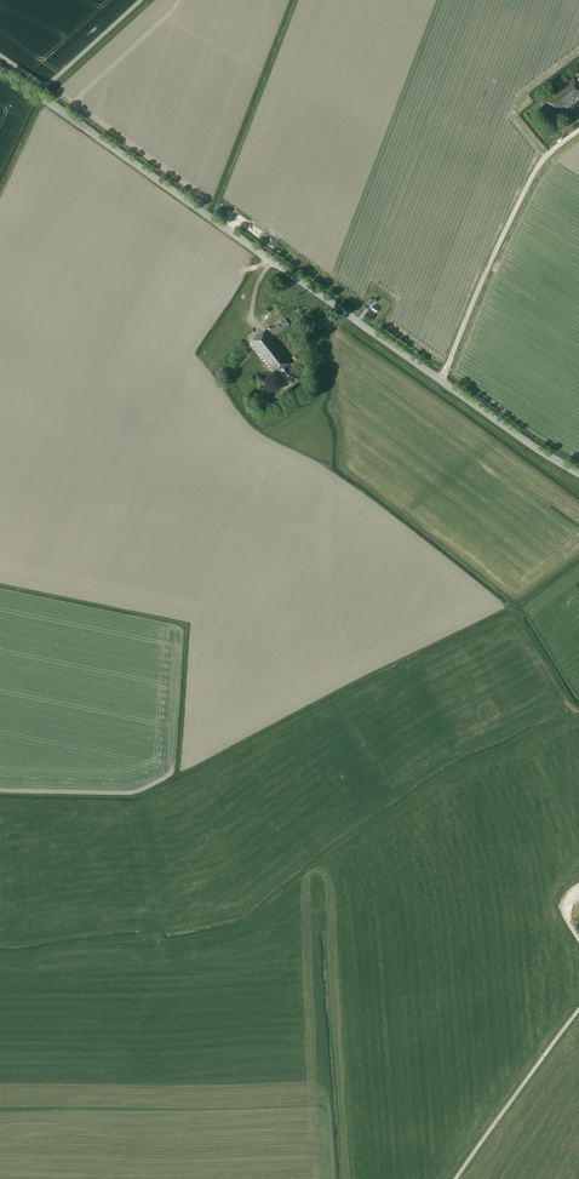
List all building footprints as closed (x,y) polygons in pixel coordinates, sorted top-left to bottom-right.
[(551,121),(558,116),(556,114),(561,110),(562,113),(578,100),(578,86),(572,77),(544,99),(548,104),(542,109),(545,114),(548,117),(551,121)] [(373,304),(370,309),(376,313),(379,308),(373,304)] [(370,322),(375,314),(368,310),(363,318),(370,322)] [(294,361),(268,327),(249,341),(276,375),(278,374),(282,379),(280,380),(285,387),(290,383),(290,384),(293,382),(298,378),(292,371),(291,372),(287,367),(294,361)]
